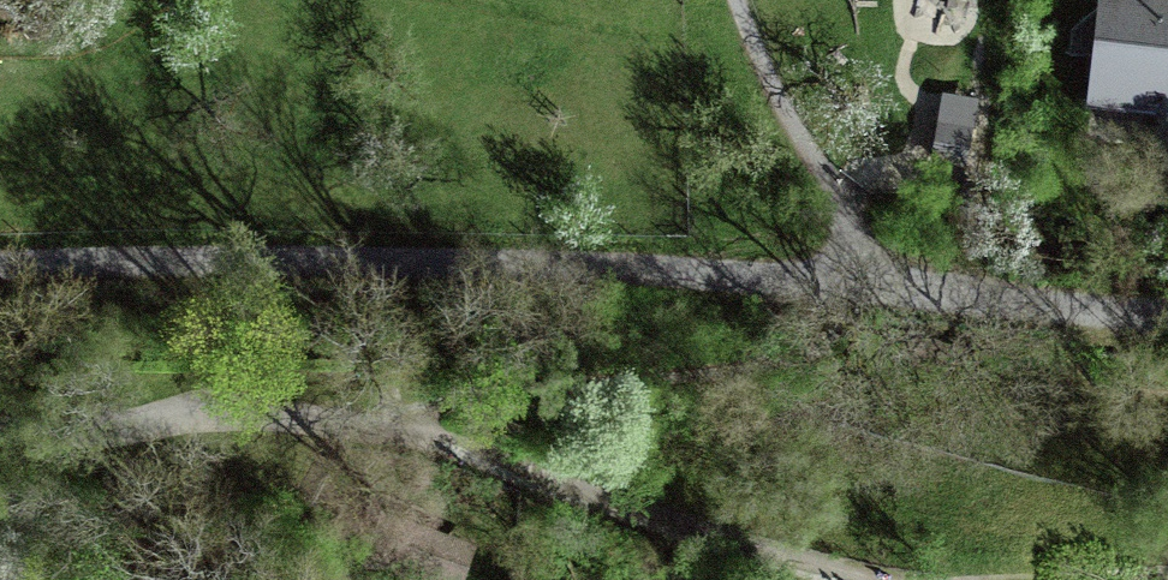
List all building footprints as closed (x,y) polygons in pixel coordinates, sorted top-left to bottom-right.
[(1089,92),(1167,100),(1167,0),(1098,0),(1098,6),(1070,28),(1069,52),(1093,53),(1089,92)] [(938,119),(934,154),(969,159),(973,123),(938,119)]
